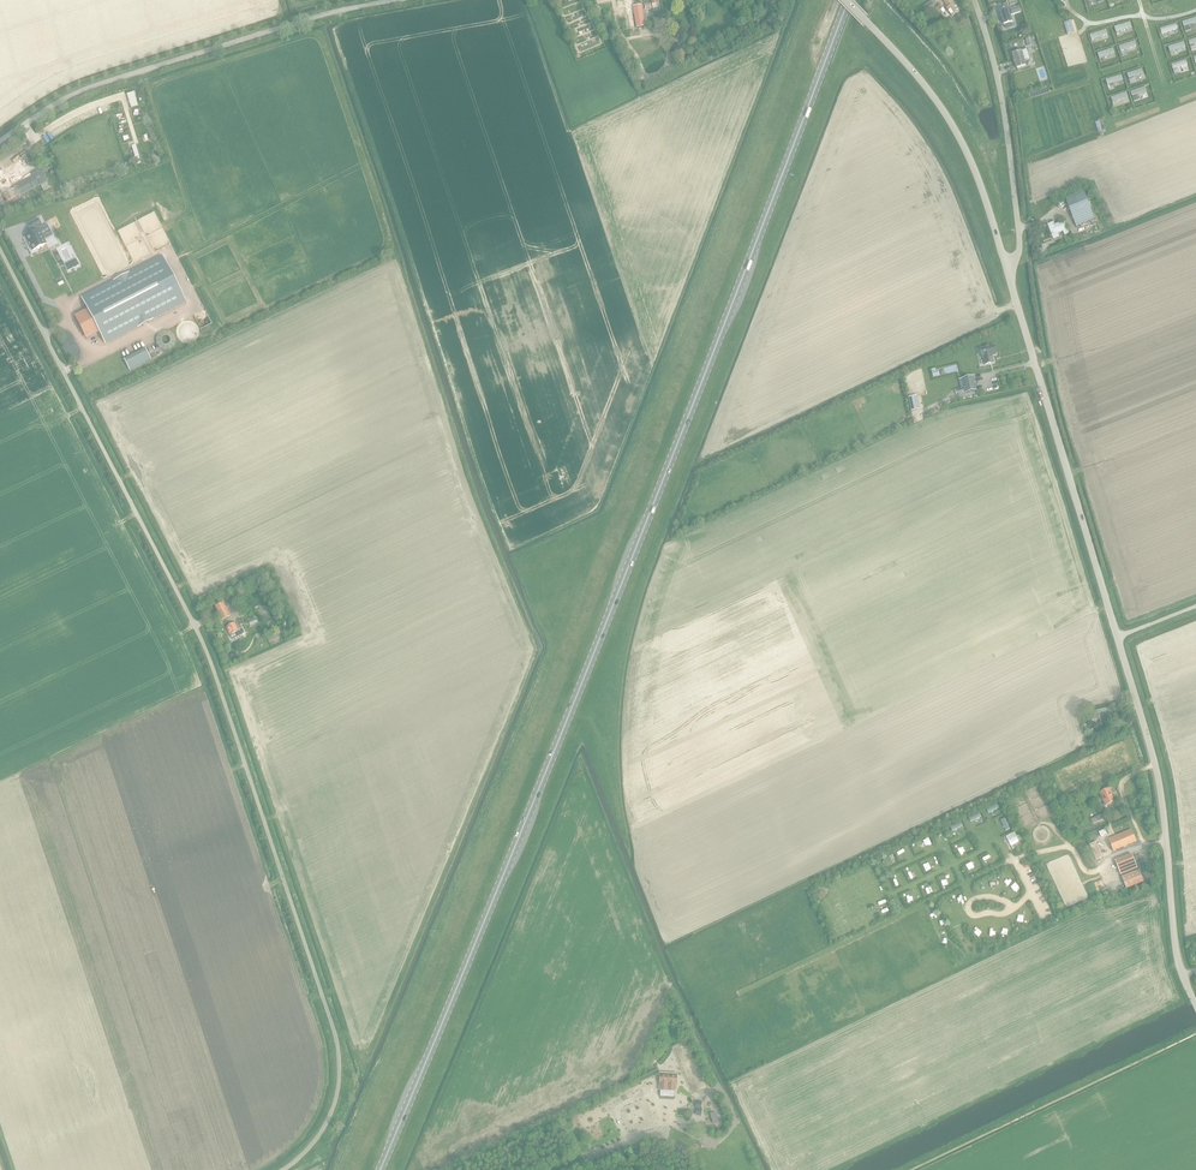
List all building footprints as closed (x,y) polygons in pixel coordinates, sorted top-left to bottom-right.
[(633,6),(632,0),(624,0),(629,28),(644,26),(641,4),(633,6)] [(926,11),(934,6),(931,0),(923,5),(926,11)] [(951,17),(959,12),(951,0),(947,0),(943,2),(947,8),(946,9),(951,17)] [(935,7),(939,13),(942,12),(940,10),(944,8),(941,3),(935,7)] [(1011,8),(1012,14),(1021,11),(1019,6),(1011,8)] [(1011,22),(1012,22),(1008,8),(999,10),(1004,25),(1005,28),(1012,26),(1011,22)] [(1182,22),(1185,32),(1191,30),(1190,26),(1188,27),(1188,25),(1189,25),(1195,23),(1195,17),(1182,22)] [(1129,22),(1115,26),(1116,31),(1131,27),(1129,22)] [(1175,24),(1160,28),(1162,33),(1176,29),(1175,24)] [(1105,29),(1091,34),(1092,39),(1107,35),(1105,29)] [(1188,40),(1191,51),(1195,49),(1195,46),(1195,45),(1194,45),(1194,44),(1195,44),(1195,43),(1195,38),(1188,40)] [(1134,41),(1119,46),(1121,51),(1136,47),(1134,41)] [(1184,41),(1169,46),(1171,51),(1185,47),(1184,41)] [(1112,48),(1098,52),(1099,57),(1114,53),(1112,48)] [(1029,59),(1028,59),(1027,55),(1028,55),(1026,49),(1012,54),(1017,68),(1026,65),(1024,60),(1029,59)] [(1186,60),(1171,64),(1174,74),(1180,73),(1179,69),(1177,69),(1177,68),(1187,65),(1186,60)] [(1141,69),(1127,73),(1130,84),(1136,82),(1134,78),(1133,78),(1133,77),(1143,74),(1141,69)] [(1121,75),(1106,80),(1108,85),(1122,80),(1121,75)] [(1145,86),(1130,91),(1134,101),(1139,100),(1138,96),(1137,96),(1136,95),(1146,91),(1145,86)] [(127,94),(127,95),(129,95),(129,96),(130,96),(131,97),(129,97),(130,100),(129,101),(131,108),(138,106),(134,92),(127,94)] [(1126,93),(1111,97),(1113,102),(1127,98),(1126,93)] [(25,160),(27,164),(38,159),(36,155),(25,160)] [(16,193),(7,176),(23,168),(19,161),(0,170),(0,188),(7,202),(41,185),(43,191),(49,188),(47,182),(42,170),(32,175),(33,177),(19,184),(22,190),(16,193)] [(1089,197),(1086,198),(1084,192),(1065,199),(1076,226),(1094,219),(1088,203),(1091,202),(1089,197)] [(1058,233),(1068,230),(1064,221),(1054,225),(1053,222),(1047,225),(1053,240),(1059,237),(1058,233)] [(25,236),(33,251),(46,243),(35,222),(28,226),(32,232),(25,236)] [(65,264),(68,271),(79,265),(76,259),(65,264)] [(157,260),(82,299),(88,311),(78,317),(87,335),(98,330),(104,342),(179,303),(169,284),(171,283),(167,276),(166,277),(157,260)] [(983,357),(985,365),(993,363),(992,355),(996,354),(996,353),(997,352),(996,349),(995,348),(994,345),(989,346),(988,345),(986,346),(985,347),(980,348),(982,357),(983,357)] [(124,359),(130,370),(151,359),(146,348),(124,359)] [(935,369),(931,370),(933,377),(940,375),(938,370),(936,370),(935,369)] [(976,390),(973,376),(962,378),(964,387),(955,389),(956,394),(965,392),(965,393),(976,390)] [(916,398),(910,399),(912,411),(918,409),(916,398)] [(215,606),(222,620),(230,616),(223,603),(215,606)] [(241,625),(236,628),(234,624),(226,628),(232,640),(245,633),(241,625)] [(1100,721),(1110,719),(1109,716),(1110,715),(1109,707),(1090,712),(1092,721),(1099,719),(1100,721)] [(1112,796),(1112,797),(1111,793),(1109,788),(1100,792),(1105,805),(1114,801),(1112,796)] [(1099,831),(1101,836),(1108,833),(1108,832),(1112,830),(1110,825),(1106,827),(1106,828),(1099,831)] [(1108,839),(1113,851),(1136,842),(1131,829),(1108,839)] [(1014,833),(1005,837),(1008,841),(1015,837),(1019,843),(1011,847),(1013,851),(1021,846),(1019,842),(1022,841),(1019,836),(1016,837),(1014,833)] [(1090,844),(1096,860),(1103,857),(1096,842),(1090,844)] [(1115,860),(1121,875),(1138,868),(1132,853),(1115,860)] [(1122,876),(1127,889),(1144,882),(1139,869),(1122,876)] [(1093,883),(1097,891),(1105,888),(1101,879),(1093,883)] [(660,1084),(661,1074),(659,1074),(658,1084),(659,1084),(659,1090),(675,1091),(675,1084),(660,1084)] [(660,1084),(675,1084),(676,1074),(661,1074),(660,1084)]
